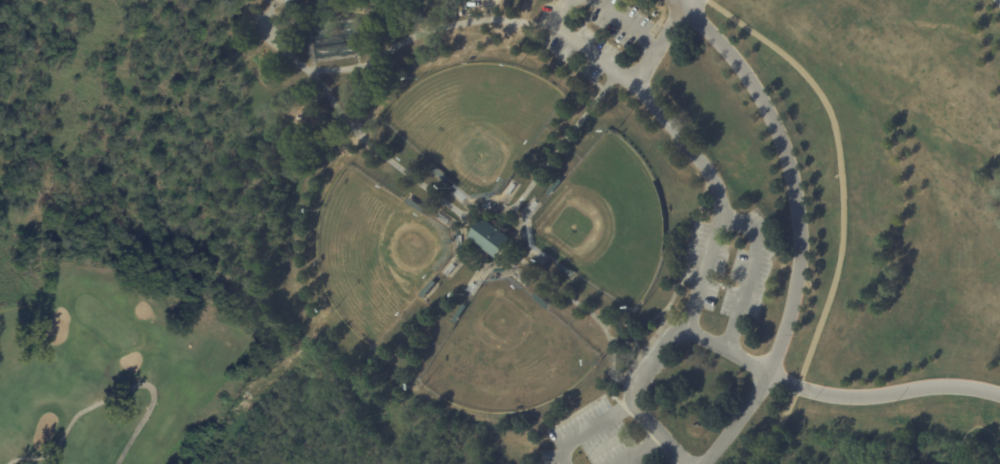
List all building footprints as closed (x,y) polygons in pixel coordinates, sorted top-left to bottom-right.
[(521,172),(517,170),(528,153),(532,156),(521,172)] [(446,182),(431,169),(434,165),(449,179),(446,182)] [(563,181),(550,196),(546,193),(559,178),(563,181)] [(426,208),(423,211),(407,201),(410,197),(426,208)] [(471,236),(486,216),(493,221),(498,215),(509,223),(504,229),(515,238),(499,258),(471,236)] [(571,276),(555,265),(557,262),(574,272),(571,276)] [(438,283),(425,298),(421,294),(434,279),(438,283)] [(551,305),(548,308),(534,295),(537,292),(551,305)] [(467,305),(456,321),(453,319),(463,303),(467,305)]
